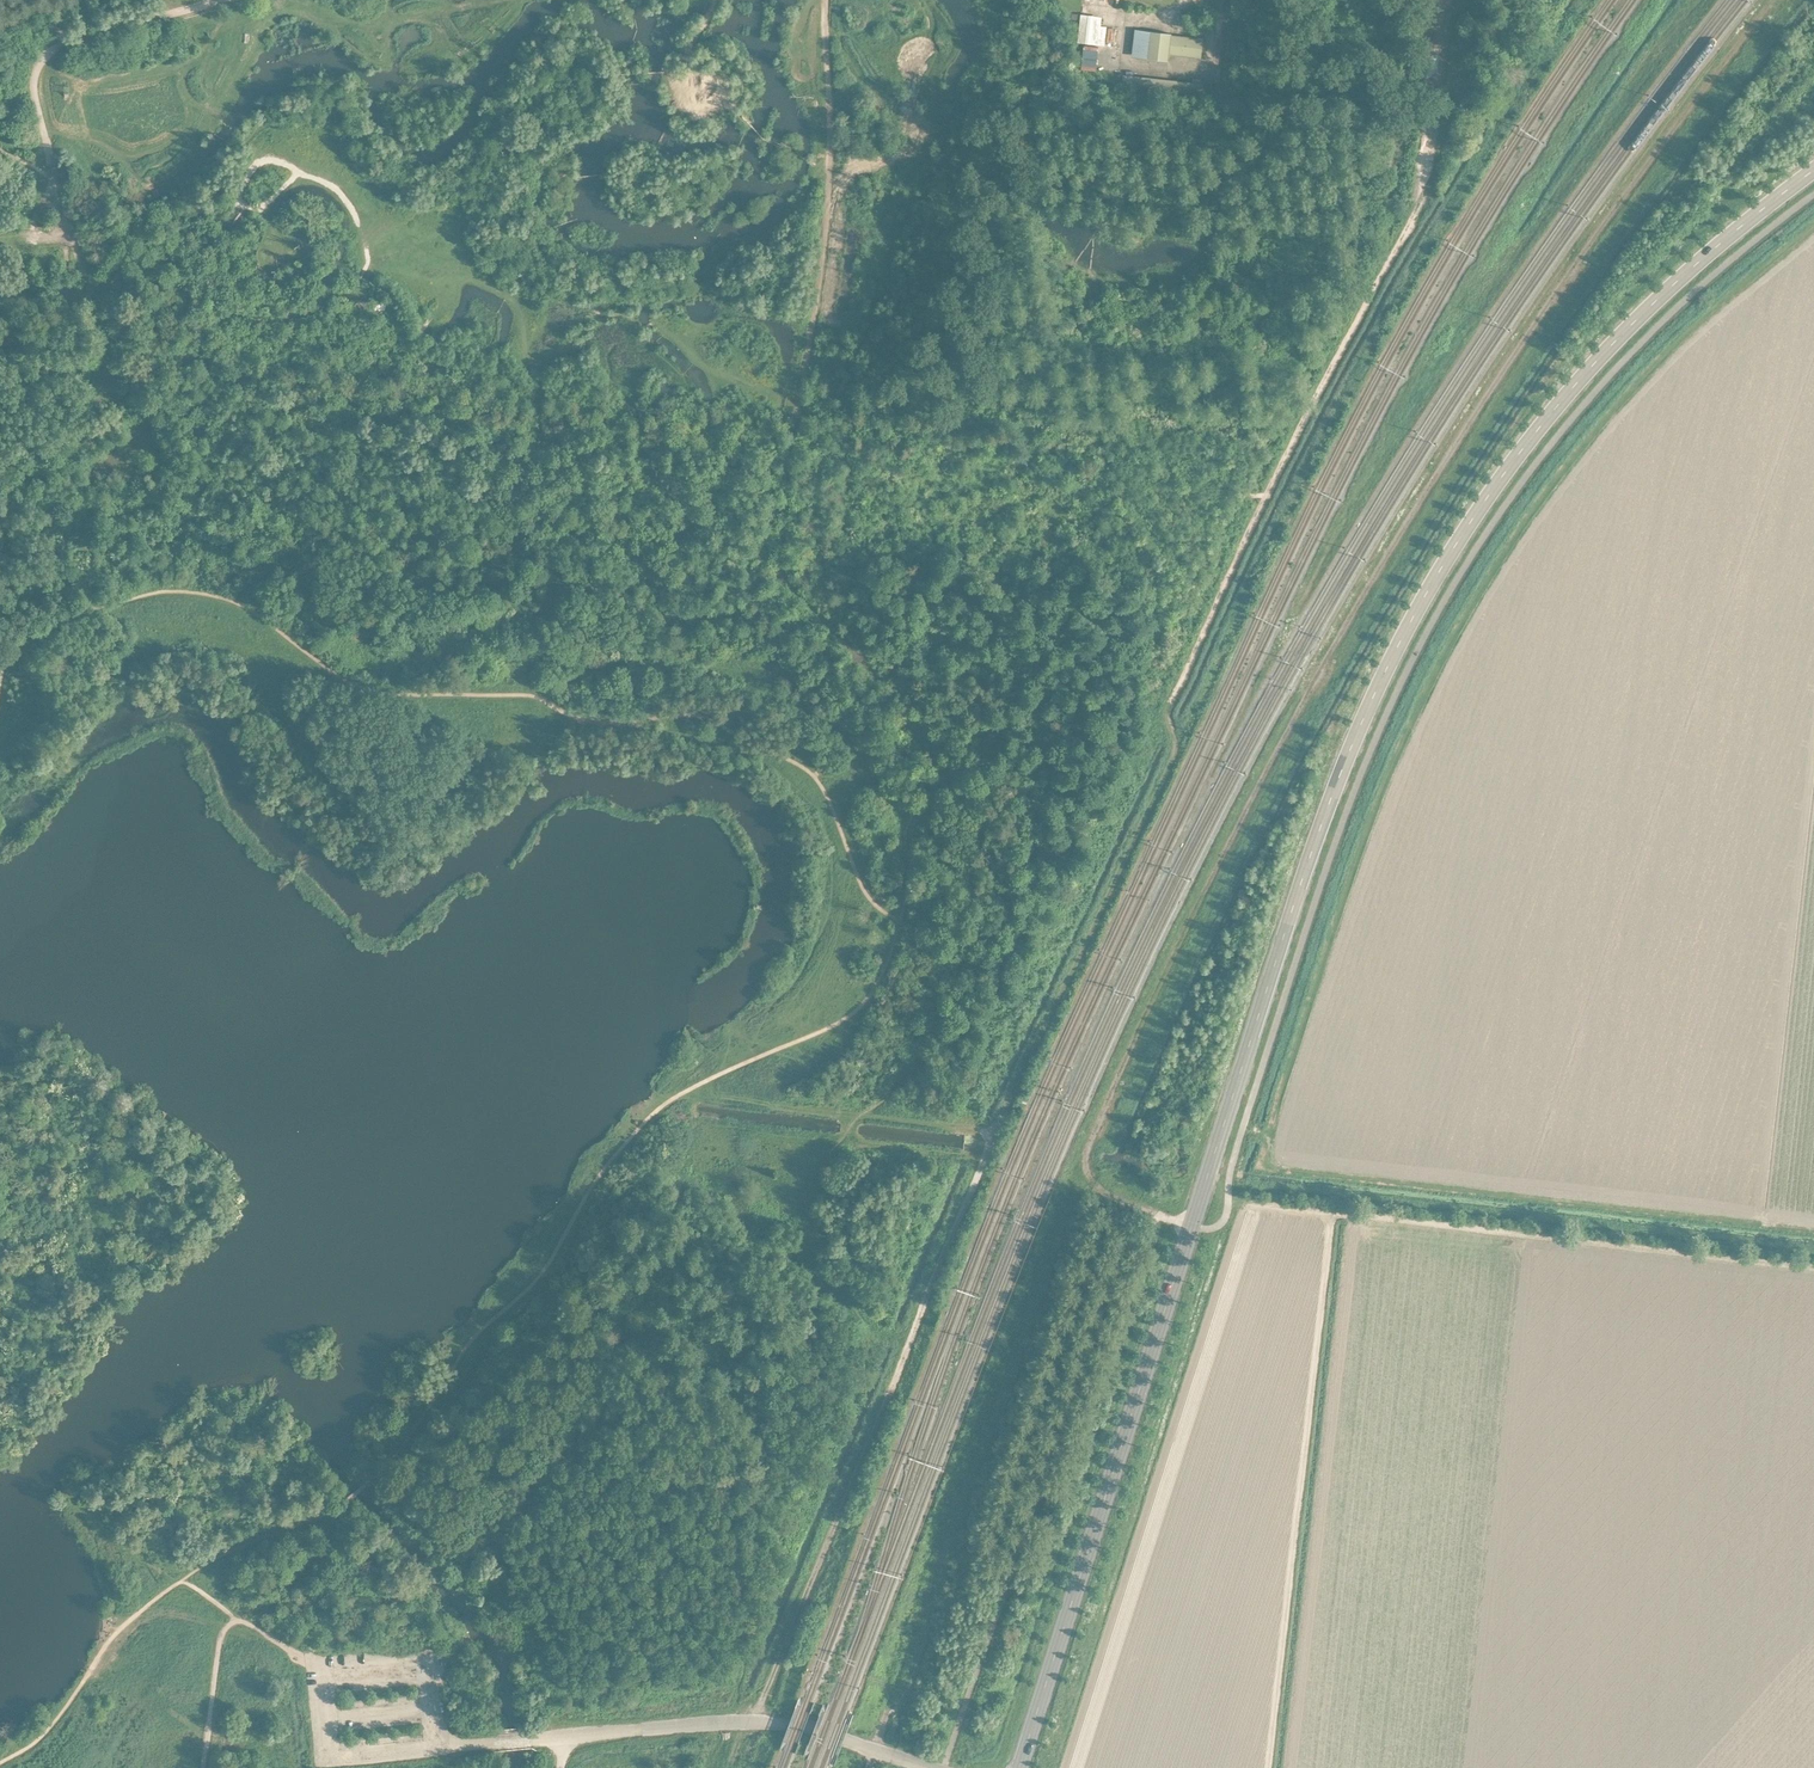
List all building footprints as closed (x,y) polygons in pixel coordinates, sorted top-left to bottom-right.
[(1107,50),(1109,32),(1083,29),(1081,47),(1107,50)] [(1205,44),(1174,41),(1174,39),(1173,39),(1153,37),(1153,36),(1150,64),(1150,63),(1170,66),(1171,66),(1172,59),(1203,63),(1203,64),(1204,64),(1206,44),(1205,44)]
